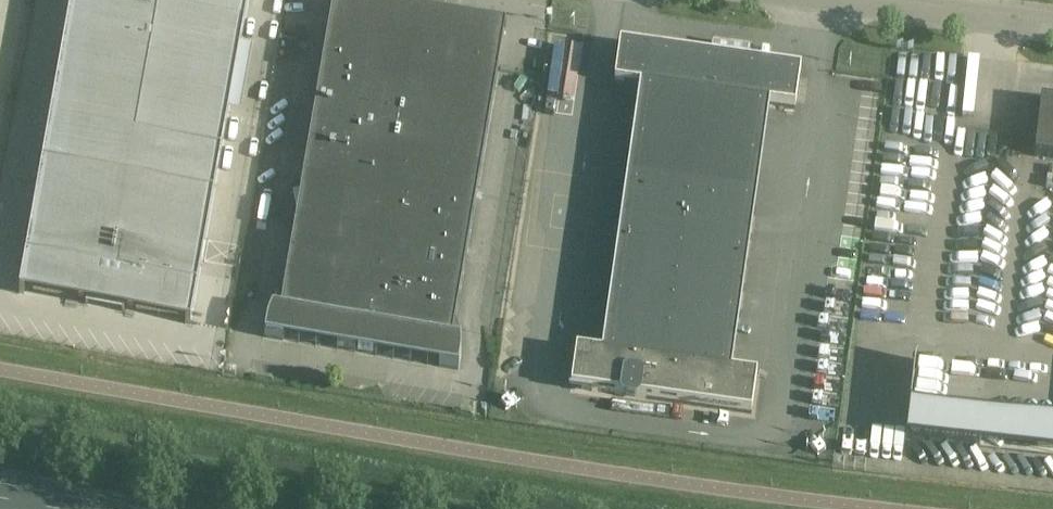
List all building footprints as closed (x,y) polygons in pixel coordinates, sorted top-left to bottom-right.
[(20,289),(89,302),(123,308),(191,321),(249,0),(72,0),(20,289)] [(266,329),(265,337),(283,341),(285,332),(350,344),(352,345),(354,346),(356,347),(358,348),(360,349),(362,349),(365,350),(367,350),(369,350),(372,349),(374,349),(376,348),(441,359),(440,367),(459,370),(460,361),(460,359),(461,357),(461,355),(461,353),(461,350),(461,348),(461,346),(460,343),(460,341),(460,339),(459,337),(458,334),(458,332),(457,330),(456,328),(455,326),(499,69),(327,39),(304,177),(295,227),(283,297),(282,298),(280,300),(279,302),(277,304),(276,305),(274,307),(273,309),(272,311),(271,313),(270,315),(269,318),(268,320),(268,322),(267,324),(267,326),(266,329)] [(647,87),(626,234),(609,354),(577,350),(571,388),(752,414),(757,375),(725,371),(743,251),(763,104),(795,108),(801,70),(620,44),(615,82),(647,87)] [(1041,100),(1034,156),(1052,158),(1052,101),(1041,100)] [(910,403),(906,438),(1052,455),(1052,419),(910,403)]
